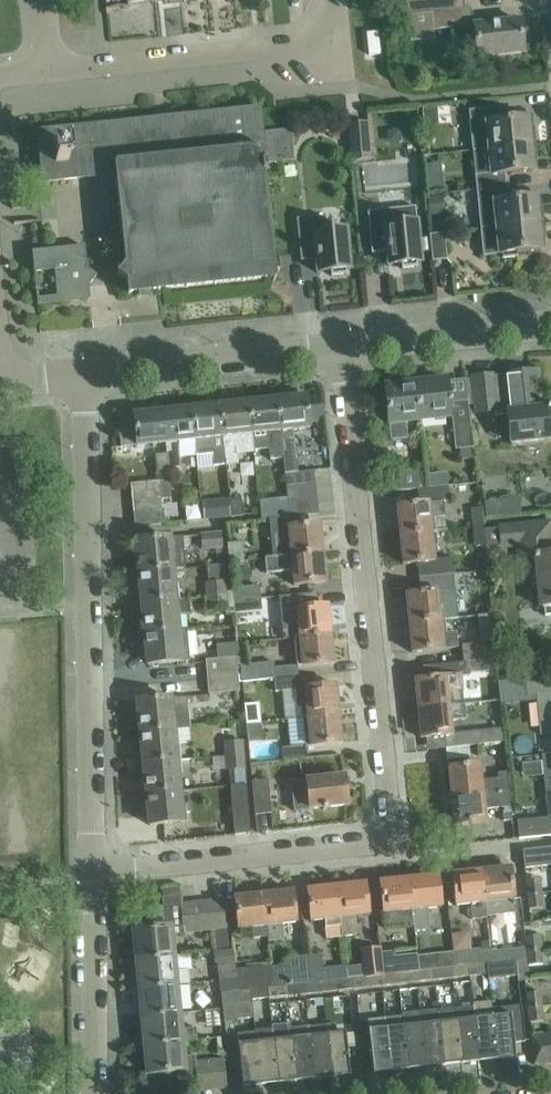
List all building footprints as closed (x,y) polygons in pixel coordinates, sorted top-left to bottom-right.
[(406,0),(408,14),(465,8),(464,0),(406,0)] [(465,8),(408,14),(408,16),(410,42),(433,40),(432,30),(450,28),(451,42),(476,40),(477,57),(523,53),(520,20),(474,25),(472,9),(472,8),(466,8),(465,8)] [(440,125),(438,106),(422,108),(424,126),(440,125)] [(473,150),(536,144),(535,128),(530,128),(529,118),(500,121),(498,108),(469,111),(473,150)] [(260,109),(94,126),(40,131),(45,180),(25,182),(25,184),(89,177),(115,174),(118,201),(108,201),(108,203),(110,203),(113,228),(111,228),(111,229),(121,229),(124,265),(117,274),(126,281),(128,295),(130,295),(130,292),(139,291),(140,296),(152,295),(152,290),(273,277),(274,280),(276,279),(275,272),(279,271),(277,251),(273,251),(265,173),(267,173),(266,164),(294,161),(291,130),(262,133),(260,109)] [(348,124),(351,162),(372,160),(368,122),(348,124)] [(536,144),(473,150),(473,151),(489,150),(491,174),(475,176),(477,190),(506,187),(505,174),(535,171),(534,161),(538,160),(536,144)] [(506,187),(477,190),(481,230),(544,223),(543,207),(538,207),(537,197),(508,200),(506,187)] [(443,194),(428,195),(430,215),(445,213),(443,194)] [(421,262),(415,207),(368,211),(372,254),(387,252),(388,266),(401,264),(402,269),(418,267),(417,263),(421,262)] [(325,231),(323,216),(297,219),(301,261),(316,259),(318,273),(331,271),(331,276),(347,274),(347,270),(351,269),(346,229),(325,231)] [(546,239),(544,223),(481,230),(483,256),(502,254),(502,258),(518,257),(518,252),(542,250),(541,240),(546,239)] [(447,260),(444,233),(430,235),(432,261),(447,260)] [(85,246),(32,251),(34,273),(54,271),(57,299),(88,296),(88,299),(90,299),(89,285),(97,276),(87,268),(85,246)] [(550,437),(550,406),(547,407),(547,409),(541,410),(537,372),(475,378),(477,403),(494,401),(496,415),(509,414),(512,445),(526,448),(527,440),(550,437)] [(448,400),(447,381),(444,381),(444,377),(429,379),(430,383),(416,384),(419,419),(452,416),(455,449),(459,449),(460,455),(473,454),(468,400),(451,402),(451,400),(448,400)] [(419,419),(416,384),(385,387),(389,422),(390,422),(391,440),(407,439),(405,420),(419,419)] [(283,457),(285,473),(298,472),(293,430),(310,428),(306,395),(278,398),(283,457)] [(278,398),(249,401),(252,433),(268,432),(271,459),(283,457),(278,398)] [(249,401),(220,404),(225,454),(254,451),(252,433),(249,401)] [(220,404),(192,407),(195,439),(197,455),(211,454),(213,465),(226,464),(225,454),(220,404)] [(195,439),(192,407),(163,410),(166,442),(167,449),(169,467),(169,471),(182,469),(179,441),(195,439)] [(166,442),(163,410),(133,414),(134,421),(119,423),(121,447),(166,442)] [(179,441),(181,457),(197,455),(195,439),(179,441)] [(169,467),(167,449),(154,451),(156,468),(169,467)] [(316,484),(314,470),(298,472),(285,473),(286,487),(316,484)] [(417,488),(420,488),(418,470),(394,473),(396,491),(417,489),(417,488)] [(170,479),(161,480),(162,495),(162,499),(172,498),(170,479)] [(133,497),(162,495),(161,480),(131,483),(133,497)] [(317,498),(316,484),(286,487),(288,501),(317,498)] [(417,488),(417,489),(419,504),(397,506),(400,534),(436,530),(436,531),(448,529),(447,516),(446,501),(452,500),(450,485),(420,488),(417,488)] [(162,499),(162,495),(133,497),(134,511),(163,508),(162,499)] [(317,498),(288,501),(290,517),(308,515),(319,514),(317,498)] [(230,500),(231,504),(232,516),(243,515),(242,499),(230,500)] [(232,516),(231,504),(218,506),(219,517),(232,516)] [(163,508),(134,511),(135,526),(164,523),(163,508)] [(473,527),(482,525),(481,508),(471,509),(473,527)] [(290,517),(273,519),(269,519),(272,557),(323,553),(320,524),(309,525),(308,515),(290,517)] [(550,607),(550,546),(549,523),(484,529),(486,548),(519,544),(520,560),(534,558),(534,560),(537,560),(542,608),(550,607)] [(482,525),(473,527),(475,547),(484,546),(482,525)] [(438,546),(436,531),(436,530),(400,534),(403,564),(417,563),(419,577),(454,574),(452,558),(434,560),(434,546),(438,546)] [(223,548),(221,532),(201,534),(202,550),(223,548)] [(139,572),(173,569),(171,553),(175,552),(174,537),(136,541),(139,572)] [(242,542),(228,544),(229,561),(244,560),(242,542)] [(323,553),(272,557),(262,558),(264,573),(293,570),(295,585),(326,582),(323,553)] [(173,569),(139,572),(142,603),(180,599),(178,584),(174,585),(173,569)] [(454,574),(419,577),(421,593),(406,594),(409,622),(445,619),(443,604),(440,605),(438,591),(452,589),(455,589),(454,574)] [(207,596),(227,594),(226,581),(206,583),(207,596)] [(237,600),(263,598),(262,587),(236,589),(237,600)] [(227,594),(207,596),(209,614),(229,612),(227,594)] [(295,637),(331,633),(328,605),(310,607),(309,594),(279,597),(283,628),(294,627),(295,637)] [(263,598),(237,600),(238,615),(264,613),(263,598)] [(180,599),(142,603),(145,633),(179,630),(177,614),(181,613),(180,599)] [(447,634),(445,619),(409,622),(412,652),(459,647),(458,633),(447,634)] [(180,646),(179,630),(145,633),(148,664),(186,661),(184,645),(180,646)] [(334,663),(331,633),(295,637),(297,652),(302,651),(303,667),(334,663)] [(470,661),(470,662),(497,659),(496,642),(462,646),(464,662),(470,661)] [(205,677),(237,674),(235,657),(203,660),(205,677)] [(470,661),(464,662),(429,666),(430,678),(415,680),(418,708),(457,704),(456,691),(464,691),(462,676),(471,675),(470,662),(470,661)] [(273,679),(298,676),(297,667),(272,669),(272,662),(240,665),(241,682),(273,679)] [(237,674),(205,677),(206,693),(238,691),(237,674)] [(527,678),(528,695),(538,694),(542,735),(550,734),(550,675),(527,678)] [(299,689),(298,676),(273,679),(275,692),(299,689)] [(303,718),(339,714),(336,685),(305,688),(306,703),(302,704),(303,718)] [(141,733),(174,730),(172,714),(177,713),(175,698),(138,701),(141,733)] [(247,723),(261,722),(259,703),(246,704),(247,723)] [(464,703),(457,704),(418,708),(421,738),(445,735),(446,748),(469,746),(504,742),(503,728),(468,731),(464,703)] [(342,743),(339,714),(303,718),(305,732),(309,731),(310,746),(342,743)] [(261,722),(247,723),(249,742),(263,741),(261,722)] [(175,746),(174,730),(141,733),(144,764),(182,760),(180,745),(175,746)] [(224,756),(243,754),(242,740),(223,742),(224,756)] [(469,746),(446,748),(447,760),(471,757),(469,746)] [(283,759),(307,757),(306,747),(282,748),(283,759)] [(244,765),(243,754),(224,756),(225,767),(244,765)] [(183,775),(182,760),(144,764),(147,794),(180,791),(178,775),(183,775)] [(451,796),(509,790),(507,772),(498,773),(498,779),(482,780),(480,764),(448,768),(451,796)] [(296,810),(310,808),(310,809),(323,808),(323,809),(327,809),(327,807),(347,805),(344,776),(307,779),(307,781),(293,782),(296,810)] [(544,777),(548,817),(518,820),(520,838),(550,835),(550,776),(544,777)] [(255,811),(270,810),(266,777),(251,778),(255,811)] [(231,786),(235,835),(250,833),(246,784),(231,786)] [(511,806),(509,790),(451,796),(454,825),(486,822),(485,809),(511,806)] [(180,791),(147,794),(150,825),(187,821),(186,807),(181,807),(180,791)] [(513,820),(511,810),(502,811),(503,821),(513,820)] [(523,850),(525,868),(550,865),(550,847),(523,850)] [(515,910),(514,899),(510,867),(482,870),(487,913),(515,910)] [(487,913),(482,870),(452,873),(456,906),(470,904),(471,915),(487,913)] [(438,875),(410,878),(413,910),(441,907),(438,875)] [(413,910),(410,878),(380,881),(383,913),(413,910)] [(527,894),(541,893),(539,879),(526,880),(527,894)] [(365,883),(337,886),(341,917),(343,934),(356,932),(354,916),(369,914),(365,883)] [(341,917),(337,886),(307,889),(310,920),(324,919),(341,917)] [(293,891),(265,894),(269,933),(271,946),(284,944),(282,924),(296,922),(293,891)] [(541,893),(527,894),(529,909),(542,908),(541,893)] [(269,933),(265,894),(235,897),(238,928),(253,926),(253,935),(269,933)] [(199,931),(196,902),(181,904),(180,896),(162,898),(166,927),(132,931),(134,949),(131,949),(132,961),(136,961),(177,956),(175,935),(184,934),(184,933),(199,931)] [(223,899),(209,901),(212,929),(226,928),(223,899)] [(212,929),(209,901),(196,902),(199,931),(212,929)] [(324,919),(326,935),(343,934),(341,917),(324,919)] [(211,952),(225,951),(223,932),(209,934),(211,952)] [(527,951),(541,950),(539,935),(526,937),(526,944),(527,951)] [(527,951),(526,944),(490,948),(490,950),(492,963),(506,962),(528,959),(527,951)] [(384,975),(382,957),(381,948),(362,950),(365,977),(382,975),(384,975)] [(492,963),(490,950),(455,953),(456,967),(470,966),(487,964),(492,963)] [(542,964),(541,950),(527,951),(528,959),(529,966),(542,964)] [(227,971),(225,951),(211,952),(213,972),(227,971)] [(322,982),(348,979),(347,969),(320,972),(318,954),(309,955),(312,983),(322,982)] [(287,966),(273,967),(275,987),(286,986),(304,984),(312,983),(309,955),(286,958),(287,966)] [(398,955),(382,957),(384,975),(400,973),(398,955)] [(177,956),(136,961),(138,977),(133,977),(134,989),(139,989),(180,985),(177,956)] [(506,962),(492,963),(487,964),(488,973),(504,971),(505,977),(507,977),(506,962)] [(487,964),(470,966),(471,975),(488,973),(487,964)] [(470,966),(456,967),(452,967),(453,977),(471,975),(470,966)] [(275,987),(273,967),(237,971),(239,991),(251,989),(269,987),(275,987)] [(453,977),(452,967),(434,969),(435,979),(453,977)] [(435,979),(434,969),(417,971),(418,981),(435,979)] [(418,981),(417,971),(400,973),(401,983),(418,981)] [(382,975),(383,985),(401,983),(400,973),(384,975),(382,975)] [(353,988),(383,985),(382,975),(365,977),(352,978),(353,988)] [(352,978),(348,979),(322,982),(323,993),(353,989),(352,978)] [(322,982),(312,983),(304,984),(305,995),(323,993),(322,982)] [(304,984),(286,986),(288,997),(305,995),(304,984)] [(180,985),(139,989),(140,1005),(136,1006),(137,1018),(141,1018),(141,1016),(182,1012),(180,985)] [(286,986),(275,987),(269,987),(270,999),(288,997),(286,986)] [(269,987),(251,989),(252,1001),(270,999),(269,987)] [(251,989),(239,991),(233,991),(236,1024),(255,1022),(252,1001),(251,989)] [(236,1024),(233,991),(222,993),(226,1025),(236,1024)] [(529,1008),(542,1006),(541,993),(528,994),(529,1008)] [(491,1001),(474,1003),(475,1008),(481,1060),(498,1059),(492,1009),(491,1001)] [(474,1003),(457,1005),(457,1008),(457,1010),(463,1062),(481,1060),(475,1008),(474,1003)] [(522,1005),(492,1009),(498,1059),(515,1057),(515,1058),(516,1058),(516,1057),(515,1043),(526,1041),(525,1033),(522,1005)] [(542,1006),(529,1008),(531,1023),(544,1022),(542,1006)] [(457,1008),(439,1010),(439,1012),(445,1064),(463,1062),(457,1010),(457,1008)] [(439,1010),(421,1012),(427,1066),(445,1064),(439,1012),(439,1010)] [(141,1016),(141,1018),(143,1034),(139,1034),(140,1047),(144,1046),(144,1045),(185,1041),(182,1012),(141,1016)] [(421,1012),(404,1014),(404,1016),(410,1068),(427,1066),(421,1012)] [(404,1016),(387,1018),(391,1059),(392,1070),(410,1068),(404,1016)] [(387,1018),(368,1020),(369,1030),(373,1072),(374,1074),(374,1073),(374,1072),(392,1070),(391,1059),(387,1018)] [(336,1024),(326,1025),(327,1028),(328,1036),(332,1077),(349,1075),(349,1076),(350,1076),(345,1032),(344,1032),(344,1034),(338,1035),(337,1027),(336,1024)] [(326,1025),(309,1027),(310,1037),(315,1078),(332,1077),(328,1036),(327,1028),(326,1025)] [(273,1027),(256,1029),(256,1032),(257,1043),(262,1084),(279,1082),(274,1041),(273,1031),(273,1027)] [(309,1027),(291,1029),(292,1039),(297,1080),(315,1078),(310,1037),(309,1027)] [(291,1029),(273,1031),(274,1041),(279,1082),(297,1080),(292,1039),(291,1029)] [(256,1032),(237,1035),(238,1044),(243,1088),(244,1087),(244,1086),(262,1084),(257,1043),(256,1032)] [(550,1063),(547,1034),(531,1036),(534,1065),(550,1063)] [(198,1087),(198,1091),(200,1091),(197,1062),(196,1056),(186,1057),(185,1041),(144,1045),(144,1046),(146,1062),(142,1063),(143,1075),(178,1072),(180,1088),(198,1087)] [(211,1061),(214,1090),(227,1088),(225,1060),(211,1061)] [(211,1061),(197,1062),(200,1091),(214,1090),(211,1061)]
